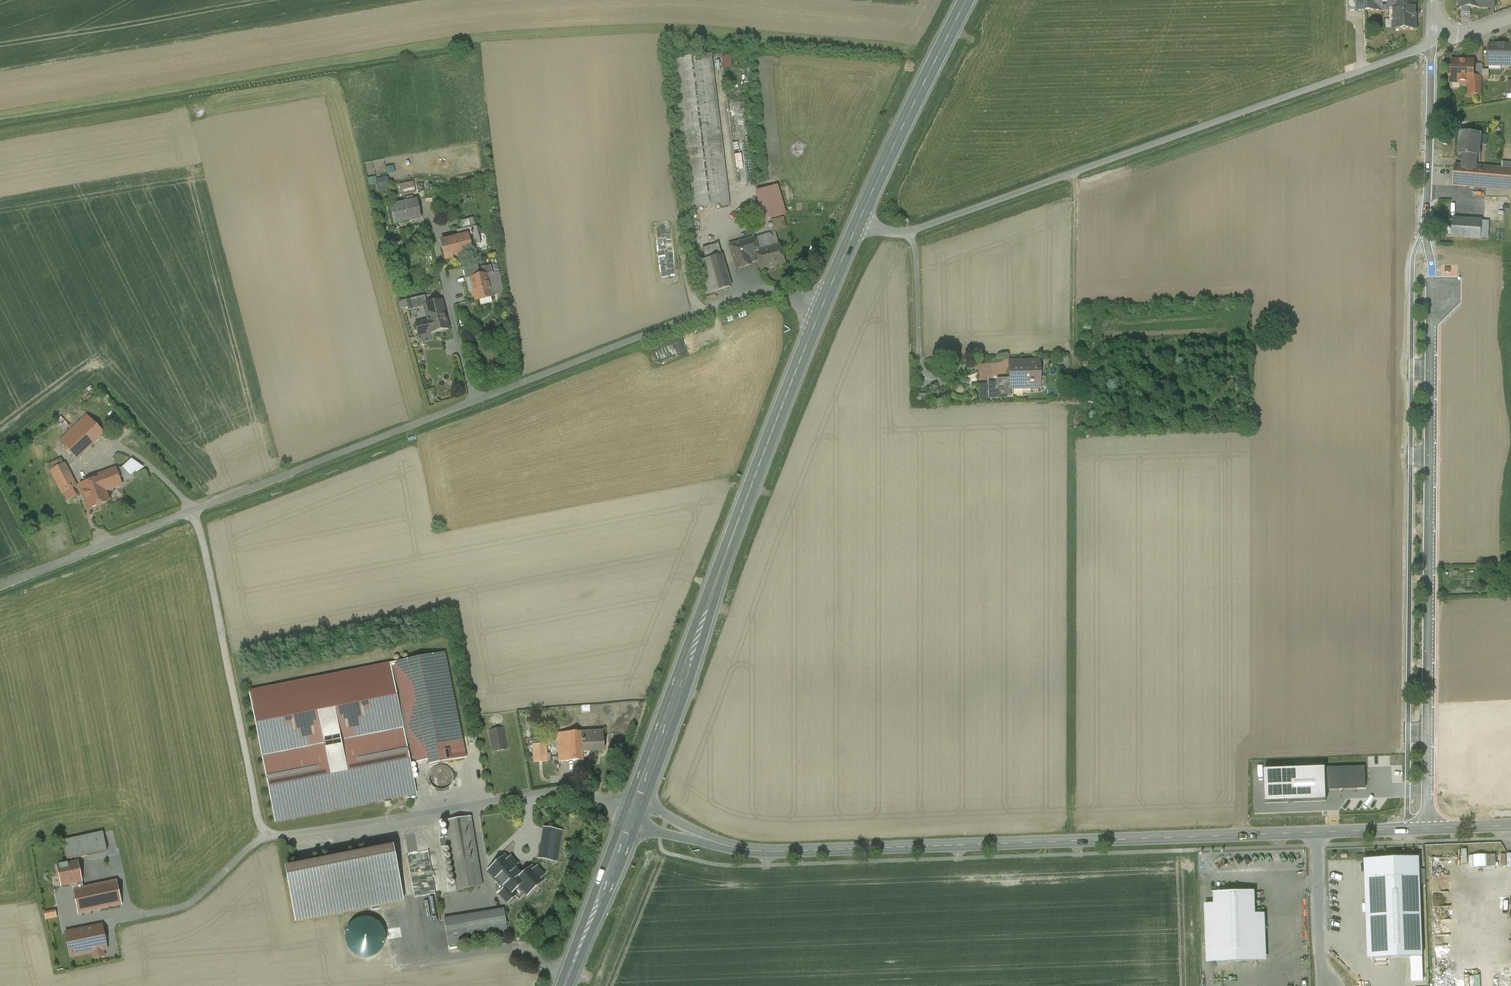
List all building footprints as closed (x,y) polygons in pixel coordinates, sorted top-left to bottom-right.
[(1357,11),(1380,11),(1380,0),(1357,0),(1357,11)] [(1380,10),(1393,9),(1393,30),(1416,30),(1415,0),(1380,0),(1380,10)] [(1477,7),(1479,7),(1479,8),(1494,8),(1494,0),(1477,0),(1477,7)] [(1489,45),(1489,66),(1510,66),(1510,45),(1489,45)] [(711,54),(672,59),(691,210),(731,205),(711,54)] [(733,67),(732,55),(723,56),(724,68),(733,67)] [(1473,62),(1452,62),(1452,72),(1450,72),(1450,83),(1467,83),(1467,86),(1471,86),(1471,95),(1482,95),(1482,78),(1473,78),(1473,62)] [(1480,135),(1460,133),(1458,155),(1463,155),(1462,167),(1475,168),(1476,156),(1478,157),(1480,135)] [(1454,166),(1453,186),(1510,191),(1510,171),(1475,168),(1462,167),(1454,166)] [(377,178),(379,192),(391,190),(389,176),(377,178)] [(400,184),(402,196),(417,192),(414,181),(400,184)] [(776,186),(757,192),(765,220),(784,214),(776,186)] [(434,194),(421,197),(423,206),(436,202),(434,194)] [(417,200),(390,206),(394,225),(421,219),(417,200)] [(784,217),(773,220),(775,230),(787,227),(784,217)] [(462,229),(475,225),(474,218),(460,222),(462,229)] [(1481,221),(1453,220),(1452,238),(1480,239),(1481,221)] [(469,229),(456,232),(458,238),(468,236),(468,238),(472,237),(469,229)] [(458,238),(440,243),(445,260),(472,253),(468,238),(468,236),(458,238)] [(744,242),(729,246),(735,269),(751,264),(750,263),(748,256),(744,242)] [(731,287),(716,245),(702,250),(717,292),(731,287)] [(778,245),(756,252),(757,253),(759,260),(761,269),(783,263),(778,245)] [(757,253),(748,256),(750,263),(759,260),(757,253)] [(488,267),(478,270),(479,277),(486,275),(490,274),(488,267)] [(479,277),(470,279),(474,292),(476,301),(492,297),(486,275),(479,277)] [(425,295),(405,300),(408,311),(424,306),(427,305),(425,295)] [(427,305),(424,306),(428,320),(415,324),(418,335),(431,332),(431,333),(448,329),(441,302),(427,305)] [(1038,362),(1010,363),(1011,388),(1039,387),(1038,362)] [(1005,378),(996,379),(997,398),(1006,398),(1005,378)] [(87,416),(60,441),(77,459),(90,446),(90,447),(104,433),(87,416)] [(129,429),(121,420),(117,424),(125,433),(129,429)] [(64,465),(51,472),(63,493),(76,487),(64,465)] [(123,468),(116,471),(119,479),(129,475),(131,477),(131,476),(123,468)] [(99,478),(81,485),(90,508),(109,501),(105,491),(121,485),(119,479),(116,471),(115,470),(99,476),(99,478)] [(403,728),(410,764),(427,760),(428,765),(465,758),(444,653),(390,664),(403,728)] [(410,764),(403,728),(390,664),(250,692),(263,756),(276,822),(416,794),(410,764)] [(504,725),(504,715),(488,716),(489,726),(504,725)] [(581,732),(558,733),(559,761),(582,760),(582,751),(582,733),(581,732)] [(602,732),(582,733),(582,751),(584,751),(584,750),(601,750),(602,751),(603,751),(602,732)] [(492,739),(493,751),(509,749),(508,738),(492,739)] [(545,743),(534,744),(535,761),(546,761),(545,743)] [(452,785),(453,780),(452,775),(449,771),(444,768),(439,767),(435,768),(430,771),(428,775),(427,780),(428,785),(431,789),(435,792),(440,793),(445,792),(449,789),(452,785)] [(1264,771),(1265,803),(1326,801),(1326,790),(1365,789),(1365,767),(1264,771)] [(470,817),(446,821),(449,838),(440,839),(442,849),(450,847),(457,890),(481,886),(470,817)] [(562,831),(543,828),(538,860),(557,863),(562,831)] [(103,833),(64,842),(67,860),(107,852),(103,833)] [(392,847),(285,868),(296,922),(403,900),(392,847)] [(507,852),(486,872),(503,889),(510,897),(514,892),(519,888),(527,896),(544,880),(524,859),(518,864),(507,852)] [(1494,855),(1485,856),(1486,871),(1495,871),(1494,855)] [(1365,860),(1368,960),(1422,958),(1419,858),(1365,860)] [(78,862),(57,867),(61,887),(73,884),(82,882),(78,862)] [(75,890),(74,890),(79,915),(122,906),(116,881),(83,888),(75,890)] [(510,897),(503,889),(497,894),(507,905),(517,895),(514,892),(510,897)] [(1204,905),(1207,964),(1267,962),(1265,915),(1255,915),(1254,892),(1214,893),(1215,905),(1204,905)] [(57,910),(45,911),(46,919),(58,918),(57,910)] [(502,910),(442,918),(446,945),(506,937),(502,910)] [(102,926),(66,934),(70,956),(93,952),(94,958),(104,956),(103,950),(106,949),(102,926)]
